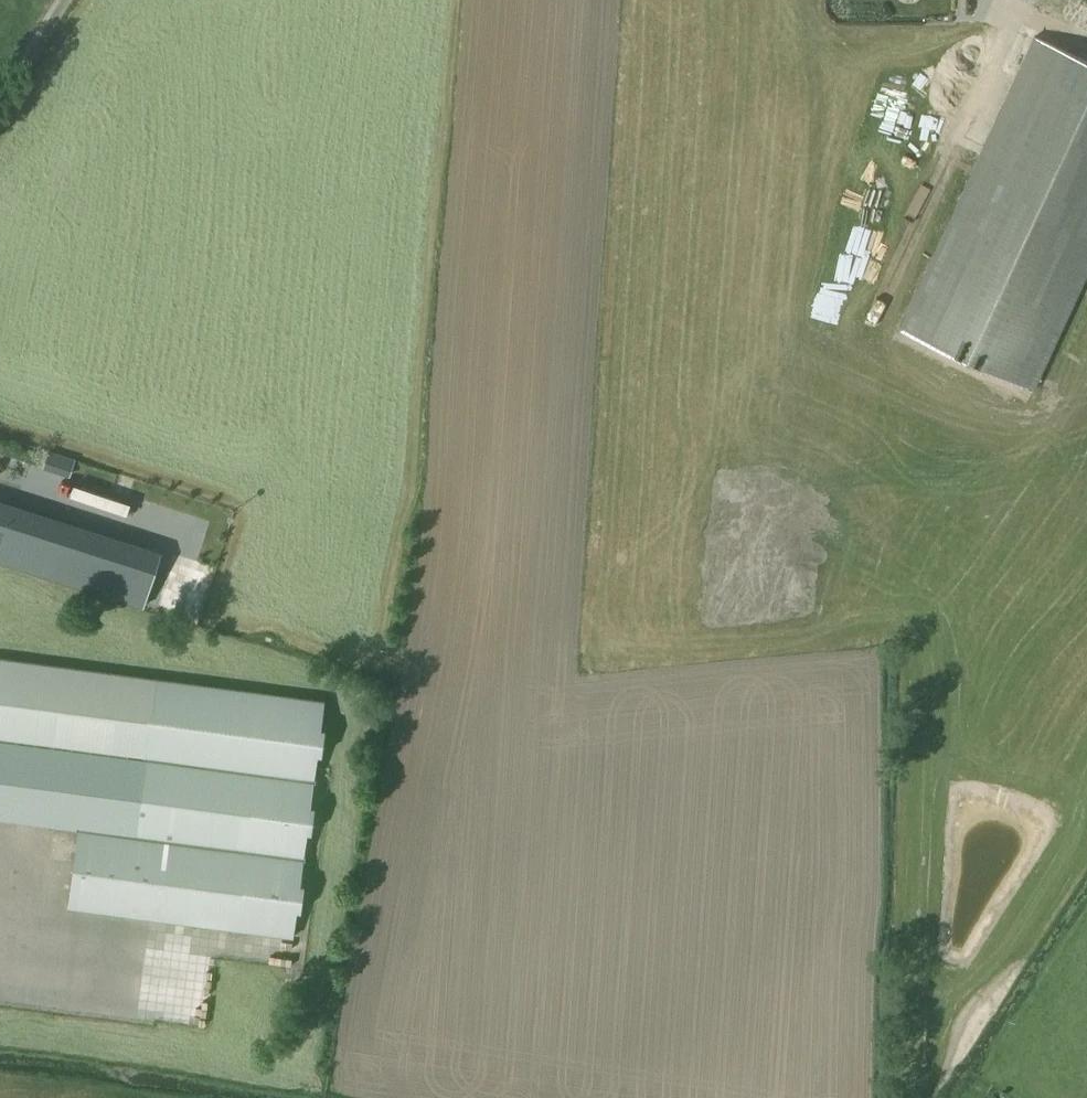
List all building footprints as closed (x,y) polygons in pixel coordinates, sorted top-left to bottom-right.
[(1039,12),(1086,32),(1086,0),(1044,0),(1039,12)] [(1086,260),(1086,66),(1012,39),(933,258),(972,272),(976,260),(995,267),(983,300),(1062,328),(1086,260)] [(0,502),(0,559),(32,569),(36,556),(99,576),(111,538),(0,502)] [(80,829),(70,906),(295,934),(324,699),(0,658),(0,819),(80,829)]
